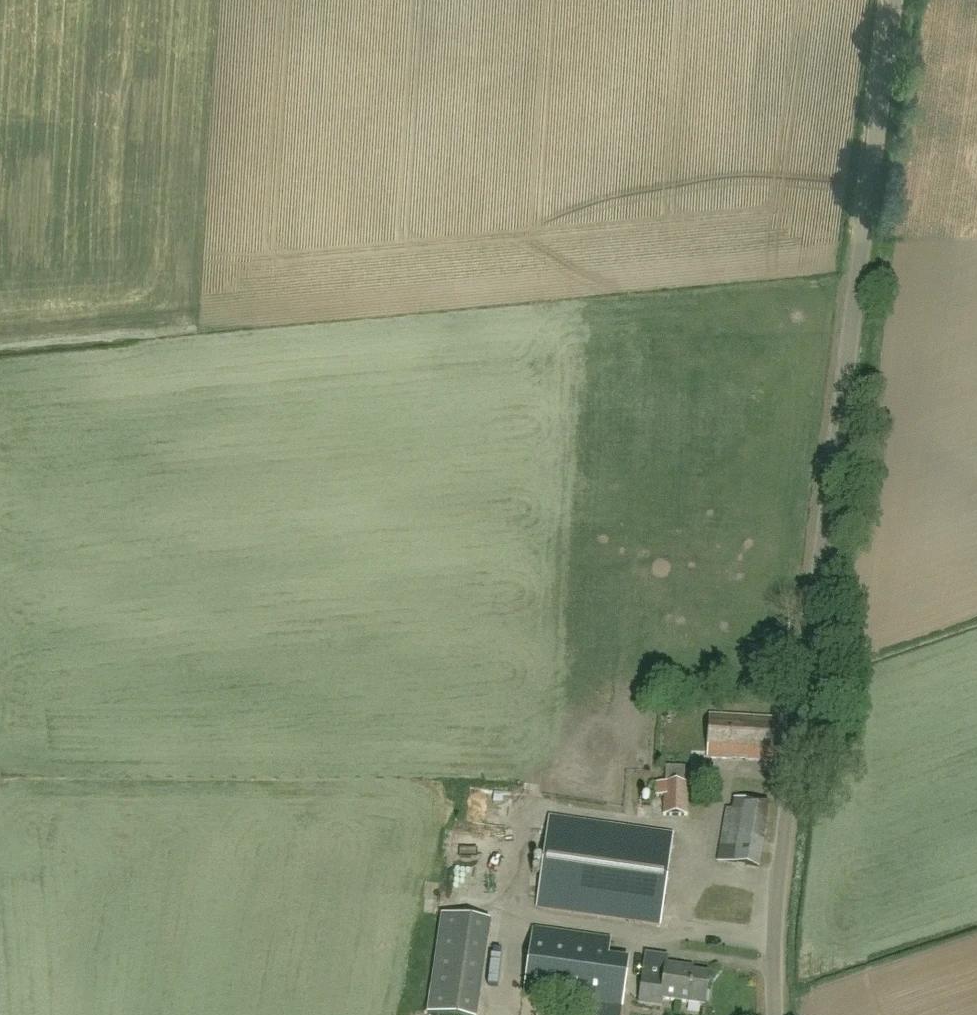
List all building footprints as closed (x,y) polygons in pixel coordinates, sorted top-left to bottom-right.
[(772,762),(775,718),(710,715),(707,758),(772,762)] [(689,816),(689,783),(654,783),(654,796),(663,797),(663,815),(689,816)] [(759,869),(770,804),(734,798),(733,809),(728,808),(719,862),(759,869)] [(661,927),(674,833),(549,816),(536,909),(661,927)] [(455,844),(454,857),(484,859),(485,842),(471,841),(471,845),(455,844)] [(447,903),(446,915),(475,918),(475,915),(499,917),(500,909),(447,903)] [(489,922),(442,916),(428,1014),(430,1014),(476,1014),(489,922)] [(628,961),(607,958),(610,939),(533,929),(524,995),(622,1008),(628,961)] [(705,1006),(709,974),(685,971),(685,967),(666,964),(664,981),(644,978),(640,1002),(660,1005),(661,1000),(705,1006)]
